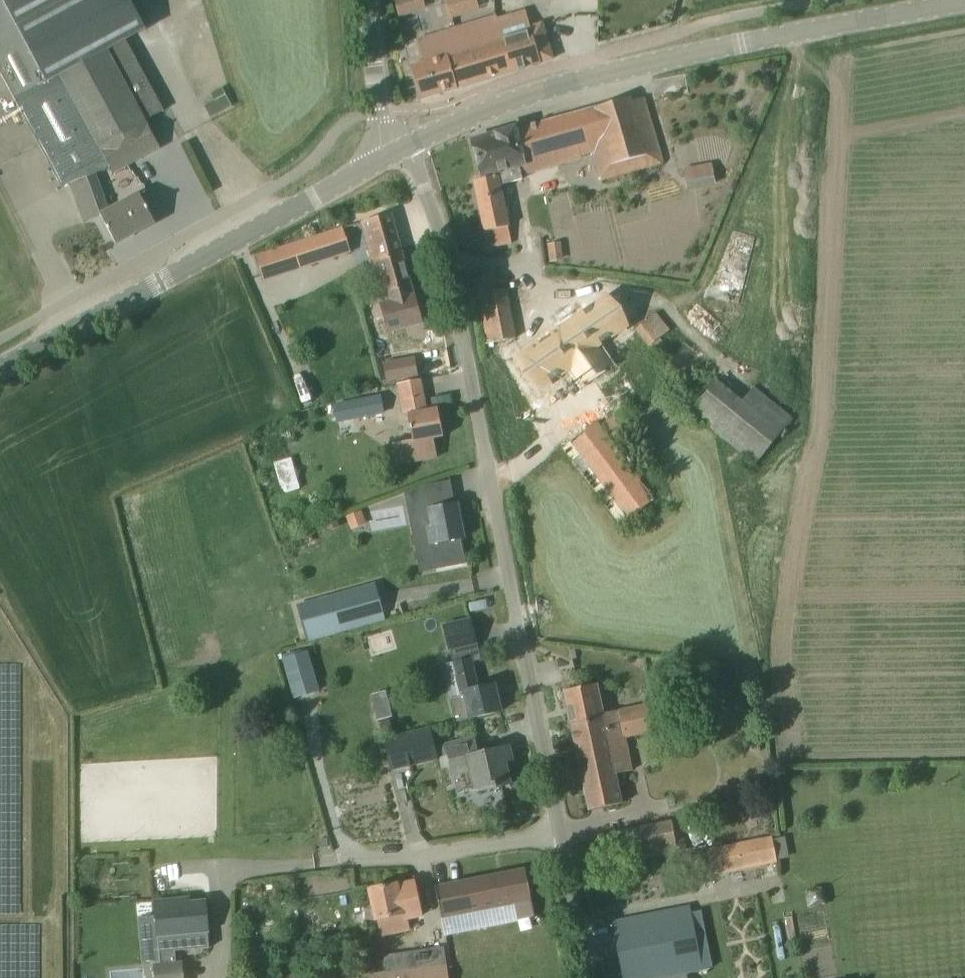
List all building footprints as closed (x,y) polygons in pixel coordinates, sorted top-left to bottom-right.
[(62,186),(70,183),(91,174),(111,167),(113,172),(160,147),(146,120),(164,110),(126,39),(146,28),(131,0),(0,0),(0,72),(62,186)] [(495,16),(512,71),(540,62),(553,58),(542,22),(530,26),(524,7),(495,16)] [(495,16),(417,39),(424,62),(411,66),(421,98),(512,71),(495,16)] [(483,174),(484,178),(498,175),(499,182),(518,177),(520,174),(593,153),(601,179),(663,162),(644,100),(632,104),(630,97),(511,130),(508,128),(502,130),(500,133),(472,141),(482,175),(483,174)] [(688,187),(714,182),(711,164),(684,169),(688,187)] [(105,212),(91,174),(70,183),(84,221),(101,214),(116,243),(155,222),(139,193),(105,212)] [(498,175),(484,178),(474,180),(488,247),(511,242),(508,226),(507,226),(498,183),(499,182),(498,175)] [(361,221),(382,292),(411,284),(391,213),(361,221)] [(327,232),(336,258),(351,253),(342,227),(327,232)] [(263,282),(280,276),(272,250),(254,256),(263,282)] [(609,355),(603,359),(575,318),(518,357),(507,339),(516,338),(505,288),(495,290),(493,278),(487,279),(487,275),(471,278),(485,343),(490,365),(526,419),(580,383),(578,380),(611,358),(609,355)] [(414,294),(411,284),(382,292),(385,303),(380,304),(388,332),(423,322),(415,294),(414,294)] [(603,359),(609,355),(634,338),(605,298),(575,318),(603,359)] [(690,323),(714,345),(734,325),(710,302),(690,323)] [(660,337),(668,331),(654,314),(636,328),(656,353),(666,345),(660,337)] [(687,385),(704,368),(687,350),(670,367),(687,385)] [(415,357),(383,363),(387,380),(418,374),(415,357)] [(754,385),(741,401),(716,380),(690,411),(756,464),(793,418),(754,385)] [(433,438),(444,436),(438,408),(427,410),(424,395),(405,399),(413,440),(404,442),(396,454),(408,462),(436,457),(433,438)] [(380,396),(366,399),(369,416),(383,413),(380,396)] [(349,402),(334,405),(338,422),(352,419),(349,402)] [(621,410),(602,424),(616,444),(635,430),(621,410)] [(616,444),(602,424),(599,420),(562,447),(620,525),(655,499),(616,444)] [(290,455),(273,461),(283,492),(300,486),(290,455)] [(428,528),(431,544),(436,568),(465,563),(460,538),(464,537),(457,503),(429,509),(433,527),(428,528)] [(365,521),(361,511),(346,517),(349,526),(365,521)] [(296,606),(307,642),(385,618),(374,582),(296,606)] [(450,649),(476,643),(470,619),(444,626),(450,649)] [(306,649),(281,657),(294,698),(319,690),(306,649)] [(461,696),(451,698),(451,699),(455,714),(454,714),(455,722),(500,711),(494,684),(478,688),(471,658),(453,663),(461,696)] [(627,732),(628,736),(660,730),(654,702),(603,713),(597,684),(564,691),(571,726),(605,719),(608,736),(627,732)] [(379,716),(391,712),(382,689),(370,694),(379,716)] [(571,726),(576,750),(589,810),(622,803),(616,773),(632,770),(628,752),(612,755),(608,736),(605,719),(571,726)] [(431,727),(384,739),(392,770),(438,758),(431,727)] [(505,761),(512,760),(508,743),(478,751),(475,737),(445,745),(452,777),(472,773),(476,788),(493,784),(494,788),(510,784),(505,761)] [(680,820),(632,830),(613,834),(619,863),(686,850),(680,820)] [(712,873),(777,860),(772,836),(708,849),(712,873)] [(526,869),(435,886),(441,918),(532,900),(526,869)] [(404,919),(408,918),(422,915),(415,881),(398,885),(397,883),(369,889),(372,904),(366,909),(368,918),(376,920),(403,914),(404,919)] [(186,933),(209,931),(206,900),(181,902),(181,899),(155,901),(160,964),(154,964),(156,977),(185,977),(184,959),(177,959),(175,934),(186,933)] [(708,968),(703,969),(690,906),(612,921),(624,977),(710,977),(708,968)] [(447,963),(370,974),(371,977),(449,977),(447,963)] [(317,968),(319,977),(336,977),(334,966),(317,968)]
